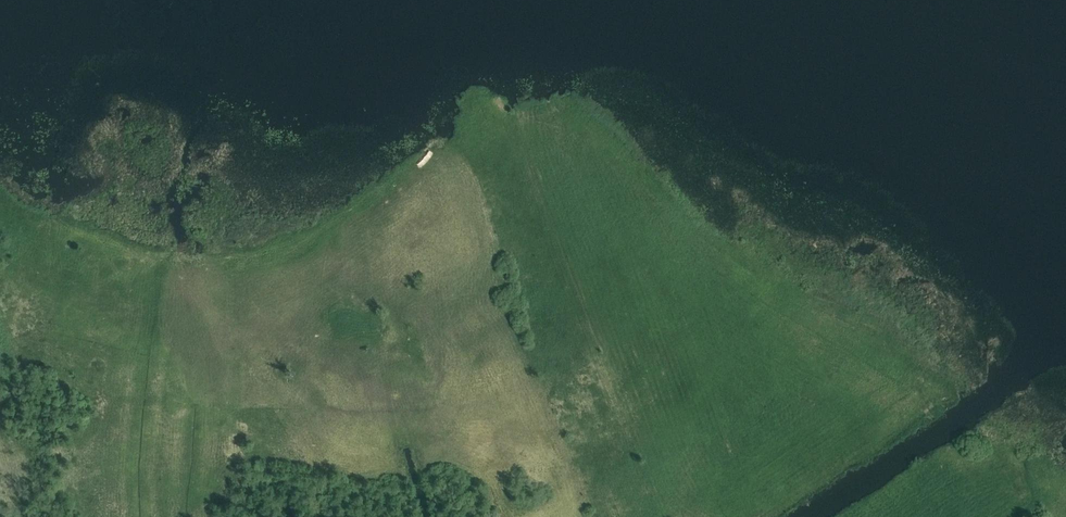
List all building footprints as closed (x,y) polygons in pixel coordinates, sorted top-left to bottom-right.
[(502,104),(495,106),(499,120),(506,118),(502,104)]
